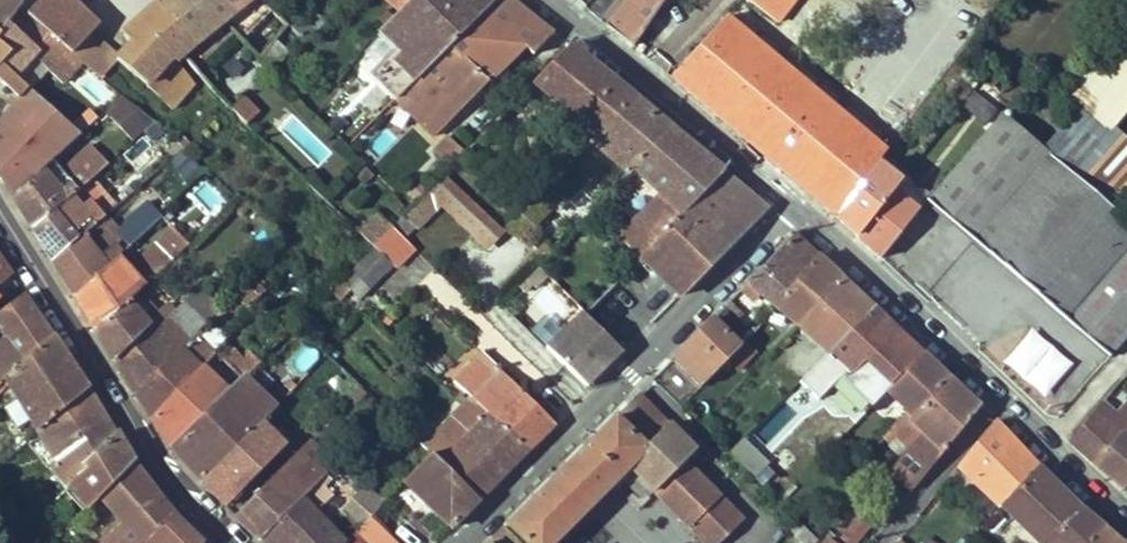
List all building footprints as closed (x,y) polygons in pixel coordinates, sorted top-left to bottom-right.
[(1,33),(8,24),(21,5),(13,0),(0,0),(0,32),(1,33)] [(72,53),(92,32),(97,27),(70,0),(41,0),(30,12),(27,15),(72,53)] [(195,70),(236,35),(224,23),(210,0),(162,0),(156,5),(192,48),(182,57),(195,70)] [(242,41),(272,10),(262,0),(210,0),(224,23),(236,35),(242,41)] [(396,101),(398,99),(449,48),(496,0),(412,0),(411,0),(378,33),(366,50),(380,63),(369,74),(396,101)] [(485,85),(523,46),(533,55),(552,34),(510,0),(496,0),(449,48),(485,85)] [(601,21),(619,0),(598,0),(589,11),(601,21)] [(632,46),(663,0),(626,0),(606,25),(632,46)] [(778,22),(795,0),(748,0),(778,22)] [(117,61),(174,111),(195,86),(175,63),(182,57),(192,48),(156,5),(123,36),(130,43),(118,57),(116,60),(117,61)] [(14,76),(31,56),(44,68),(62,83),(80,61),(72,53),(27,15),(14,29),(8,24),(1,33),(0,35),(0,46),(7,52),(0,63),(0,64),(14,76)] [(289,27),(308,44),(318,33),(298,16),(289,27)] [(92,32),(72,53),(80,61),(101,79),(117,61),(116,60),(118,57),(92,32)] [(1047,154),(1113,211),(1126,196),(1126,148),(1103,127),(1126,100),(1126,46),(1114,34),(1061,97),(1081,114),(1047,154)] [(277,41),(260,60),(272,72),(289,52),(277,41)] [(533,83),(598,135),(634,99),(569,47),(533,83)] [(398,99),(435,136),(485,85),(449,48),(398,99)] [(767,67),(733,107),(771,139),(784,124),(801,137),(830,161),(846,142),(833,131),(877,79),(844,50),(804,98),(767,67)] [(27,88),(34,81),(34,80),(44,68),(31,56),(14,76),(27,88)] [(28,89),(27,88),(14,76),(0,64),(0,127),(28,89)] [(983,79),(999,94),(1008,85),(991,70),(983,79)] [(966,74),(949,96),(961,105),(971,93),(978,83),(966,74)] [(28,89),(36,97),(43,89),(34,81),(27,88),(28,89)] [(12,197),(52,161),(79,135),(36,97),(28,89),(0,127),(0,178),(12,197)] [(961,105),(985,124),(995,111),(971,93),(961,105)] [(105,112),(139,138),(156,123),(121,97),(105,112)] [(508,226),(523,241),(555,207),(559,212),(597,172),(605,172),(619,185),(633,170),(671,130),(634,99),(598,135),(508,226)] [(233,110),(242,121),(252,111),(242,101),(233,110)] [(276,134),(318,162),(332,142),(289,114),(276,134)] [(926,201),(1107,356),(1126,333),(1126,223),(1113,211),(1047,154),(1000,114),(932,194),(926,201)] [(328,124),(339,135),(347,127),(336,116),(328,124)] [(784,124),(771,139),(787,153),(801,137),(784,124)] [(623,258),(631,266),(639,258),(681,215),(723,173),(671,130),(633,170),(658,194),(618,238),(631,250),(623,258)] [(177,143),(184,149),(190,143),(183,137),(177,143)] [(450,167),(463,152),(450,140),(448,142),(444,138),(434,149),(439,152),(436,155),(450,167)] [(68,170),(84,186),(94,177),(109,164),(92,147),(68,170)] [(883,155),(876,164),(900,182),(907,174),(883,155)] [(190,156),(177,167),(191,183),(204,173),(190,156)] [(12,197),(33,230),(79,190),(52,161),(12,197)] [(876,164),(836,217),(858,236),(893,191),(900,182),(876,164)] [(356,176),(365,185),(373,176),(365,167),(356,176)] [(681,215),(639,258),(679,296),(766,208),(723,173),(681,215)] [(394,224),(406,236),(414,228),(416,229),(441,202),(488,245),(503,231),(443,174),(394,224)] [(893,191),(858,236),(881,258),(926,201),(932,194),(907,174),(900,182),(893,191)] [(84,186),(79,190),(101,219),(116,207),(94,177),(84,186)] [(79,190),(33,230),(52,262),(96,224),(101,219),(79,190)] [(358,231),(373,246),(392,227),(377,212),(358,231)] [(113,246),(121,255),(149,229),(136,214),(120,229),(125,235),(113,246)] [(52,262),(73,296),(119,256),(121,255),(113,246),(96,224),(52,262)] [(175,227),(132,270),(146,286),(191,243),(175,227)] [(393,265),(398,270),(416,251),(392,227),(373,246),(393,265)] [(760,294),(774,306),(817,256),(793,234),(748,283),(760,294)] [(536,253),(545,262),(554,252),(544,244),(536,253)] [(351,293),(359,301),(393,265),(373,246),(339,280),(351,293)] [(73,296),(94,331),(128,302),(146,286),(132,270),(119,256),(73,296)] [(817,256),(774,306),(797,326),(841,279),(817,256)] [(11,276),(0,259),(0,286),(11,276)] [(527,280),(536,288),(548,276),(539,267),(527,280)] [(251,277),(260,286),(265,282),(256,273),(251,277)] [(209,320),(223,334),(266,292),(260,286),(251,277),(219,310),(209,320)] [(841,279),(797,326),(812,340),(828,354),(873,308),(841,279)] [(329,290),(341,302),(351,293),(339,280),(332,287),(329,290)] [(741,290),(754,301),(760,294),(748,283),(741,290)] [(197,289),(176,310),(170,317),(191,339),(196,334),(209,320),(219,310),(197,289)] [(22,362),(52,337),(23,294),(0,312),(0,332),(4,337),(22,362)] [(158,311),(167,320),(170,317),(176,310),(169,301),(158,311)] [(729,301),(724,307),(738,320),(743,315),(729,301)] [(94,331),(119,369),(156,331),(128,302),(94,331)] [(740,347),(745,342),(753,334),(738,320),(724,307),(712,319),(740,347)] [(816,366),(840,389),(896,330),(873,308),(828,354),(825,358),(816,366)] [(545,312),(530,328),(545,343),(560,328),(545,312)] [(545,348),(587,388),(623,352),(581,312),(545,348)] [(119,369),(136,396),(191,339),(170,317),(167,320),(156,331),(119,369)] [(701,386),(727,360),(740,347),(712,319),(674,358),(701,386)] [(1032,328),(1003,363),(1035,387),(1044,398),(1066,370),(1074,364),(1058,353),(1041,339),(1032,328)] [(191,339),(136,396),(150,418),(200,364),(213,350),(196,334),(191,339)] [(5,379),(4,377),(22,362),(4,337),(0,341),(0,384),(5,379)] [(29,419),(37,432),(88,390),(52,337),(22,362),(4,377),(5,379),(17,399),(4,408),(16,427),(29,419)] [(727,360),(737,370),(755,352),(745,342),(740,347),(727,360)] [(235,349),(223,360),(242,378),(260,361),(251,351),(244,359),(235,349)] [(489,416),(527,451),(553,423),(482,353),(455,381),(472,398),(466,404),(484,421),(489,416)] [(907,410),(883,435),(905,456),(925,433),(962,392),(922,355),(887,390),(907,410)] [(200,364),(150,418),(172,449),(229,392),(200,364)] [(810,372),(834,395),(840,389),(816,366),(810,372)] [(229,392),(172,449),(202,482),(261,423),(273,410),(242,378),(229,392)] [(283,385),(291,392),(297,386),(289,379),(283,385)] [(51,465),(67,486),(85,470),(81,467),(115,435),(88,390),(37,432),(54,462),(51,465)] [(925,433),(943,452),(978,408),(962,392),(925,433)] [(630,467),(705,542),(720,542),(743,521),(684,462),(694,452),(637,395),(507,526),(524,542),(554,542),(630,467)] [(1095,463),(1121,434),(1126,427),(1126,412),(1123,417),(1117,412),(1104,401),(1102,404),(1101,403),(1069,440),(1095,463)] [(1123,417),(1126,412),(1126,402),(1126,401),(1117,412),(1123,417)] [(442,465),(478,500),(527,451),(489,416),(484,421),(466,404),(424,448),(429,453),(442,465)] [(373,411),(381,419),(387,412),(380,405),(373,411)] [(994,422),(958,465),(1001,506),(1037,468),(994,422)] [(261,423),(202,482),(226,506),(286,446),(261,423)] [(748,434),(759,445),(766,438),(755,427),(748,434)] [(891,472),(912,490),(943,452),(925,433),(905,456),(891,472)] [(729,453),(756,478),(773,460),(759,445),(748,434),(729,453)] [(1124,489),(1126,486),(1126,440),(1121,434),(1095,463),(1124,489)] [(67,486),(88,509),(99,498),(132,465),(115,435),(81,467),(85,470),(67,486)] [(308,441),(298,452),(324,476),(327,473),(334,466),(308,441)] [(774,459),(784,469),(796,457),(786,447),(774,459)] [(235,516),(260,541),(324,476),(298,452),(235,516)] [(403,482),(451,528),(478,500),(442,465),(429,453),(403,482)] [(101,542),(145,542),(171,515),(132,465),(99,498),(122,523),(110,534),(101,542)] [(1039,542),(1048,542),(1080,510),(1056,487),(1037,468),(1001,506),(1039,542)] [(314,513),(330,498),(323,488),(333,480),(327,473),(324,476),(260,541),(262,542),(344,542),(314,513)] [(370,517),(381,505),(363,488),(344,509),(362,526),(370,517)] [(88,509),(110,534),(122,523),(99,498),(88,509)] [(1103,529),(1080,510),(1048,542),(1089,542),(1103,529)] [(145,542),(199,542),(171,515),(145,542)] [(846,542),(857,542),(871,526),(858,516),(840,538),(846,542)] [(370,517),(362,526),(346,542),(397,542),(370,517)] [(791,533),(802,542),(815,542),(817,540),(799,524),(791,533)] [(505,528),(490,542),(521,542),(505,528)] [(1103,529),(1089,542),(1119,542),(1103,529)]
